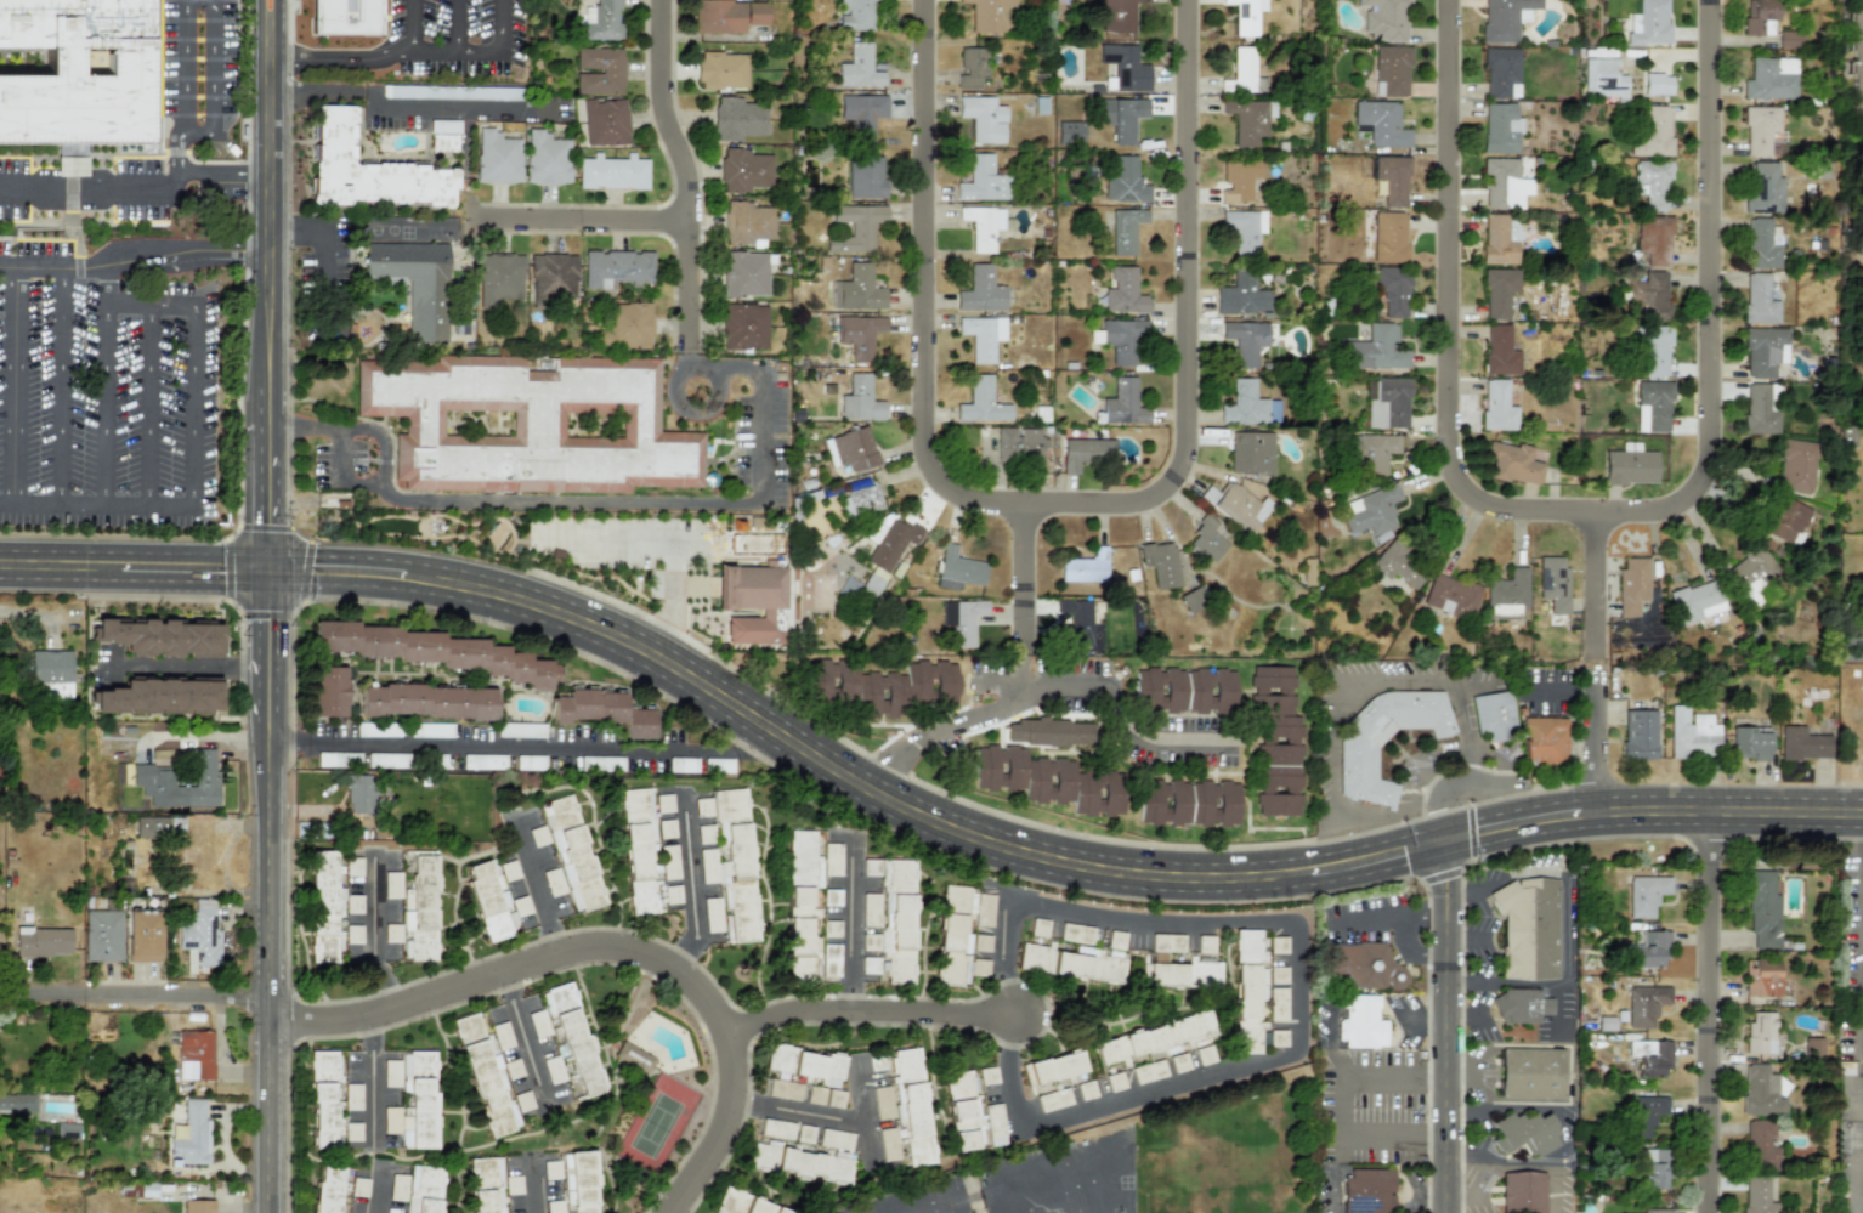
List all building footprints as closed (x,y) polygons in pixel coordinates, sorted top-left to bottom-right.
[(155,144),(152,0),(0,0),(0,144),(155,144)] [(312,35),(312,0),(384,0),(384,35),(312,35)] [(618,0),(593,0),(594,24),(584,24),(585,41),(620,40),(618,0)] [(693,33),(743,35),(744,25),(767,25),(768,1),(694,0),(693,33)] [(838,30),(873,31),(874,4),(886,4),(886,0),(838,0),(838,30)] [(958,3),(971,3),(971,33),(1004,34),(1004,7),(1014,7),(1014,0),(958,0),(958,3)] [(1135,1),(1148,2),(1148,0),(1101,0),(1100,32),(1134,33),(1135,1)] [(1257,37),(1257,12),(1266,12),(1266,0),(1222,0),(1222,4),(1235,4),(1234,36),(1257,37)] [(1356,5),(1374,6),(1374,12),(1365,12),(1365,41),(1407,43),(1408,0),(1356,0),(1356,5)] [(1517,43),(1517,22),(1530,22),(1530,9),(1541,9),(1541,0),(1484,0),(1483,43),(1517,43)] [(1638,14),(1627,14),(1628,45),(1668,44),(1667,0),(1638,0),(1638,14)] [(1772,19),(1778,19),(1777,0),(1742,0),(1744,36),(1772,35),(1772,19)] [(1862,123),(1862,9),(1849,9),(1849,123),(1862,123)] [(1778,48),(1800,47),(1799,31),(1778,32),(1778,48)] [(883,86),(883,72),(871,72),(871,42),(849,42),(849,63),(837,64),(837,87),(883,86)] [(1149,91),(1149,65),(1137,65),(1137,45),(1099,45),(1098,63),(1115,63),(1114,91),(1149,91)] [(1233,92),(1266,92),(1266,78),(1255,78),(1255,46),(1232,47),(1233,92)] [(1409,47),(1374,46),(1373,96),(1409,96),(1409,47)] [(575,73),(575,94),(622,94),(622,48),(575,48),(575,68),(600,68),(600,73),(575,73)] [(959,48),(958,88),(980,89),(980,79),(987,79),(988,48),(959,48)] [(1485,98),(1518,98),(1519,48),(1485,48),(1485,98)] [(746,54),(698,53),(698,88),(746,88),(746,54)] [(1795,99),(1796,59),(1751,57),(1750,81),(1743,80),(1742,98),(1795,99)] [(1626,75),(1615,75),(1616,59),(1583,58),(1583,97),(1626,98),(1626,75)] [(1671,75),(1643,74),(1643,95),(1671,95),(1671,75)] [(521,88),(381,85),(381,98),(521,100),(521,88)] [(873,141),(873,108),(886,109),(886,96),(838,95),(838,121),(851,121),(851,141),(873,141)] [(763,136),(764,103),(741,103),(741,97),(714,96),(713,141),(741,141),(741,136),(763,136)] [(958,118),(972,118),(971,143),(1004,144),(1005,106),(994,106),(994,97),(958,97),(958,118)] [(584,146),(628,145),(626,100),(592,101),(592,99),(582,99),(584,146)] [(1147,99),(1100,100),(1101,125),(1111,124),(1112,145),(1134,145),(1134,118),(1148,118),(1147,99)] [(1235,148),(1257,147),(1257,137),(1268,137),(1267,118),(1275,118),(1274,101),(1221,101),(1222,114),(1235,114),(1235,148)] [(1369,147),(1410,147),(1410,129),(1398,129),(1398,101),(1354,102),(1354,138),(1369,138),(1369,147)] [(1516,154),(1516,133),(1521,133),(1521,118),(1515,118),(1515,104),(1483,103),(1483,153),(1516,154)] [(354,107),(314,105),(310,202),(453,209),(455,167),(352,162),(354,107)] [(1670,156),(1670,106),(1644,105),(1643,136),(1630,136),(1629,156),(1670,156)] [(1779,107),(1745,107),(1744,156),(1782,157),(1783,130),(1779,130),(1779,107)] [(1083,122),(1057,122),(1057,146),(1083,146),(1083,122)] [(476,183),(520,184),(521,139),(499,138),(499,129),(477,129),(476,183)] [(549,140),(549,130),(526,130),(525,184),(569,184),(569,140),(549,140)] [(771,154),(747,155),(747,148),(721,148),(721,193),(748,193),(748,188),(771,188),(771,154)] [(1008,200),(1008,175),(992,175),(992,153),(969,154),(969,183),(956,183),(956,200),(1008,200)] [(1138,156),(1113,155),(1113,177),(1104,177),(1104,202),(1149,202),(1150,185),(1137,185),(1138,156)] [(578,158),(578,188),(647,189),(647,159),(634,159),(634,157),(591,156),(591,158),(578,158)] [(1383,207),(1407,207),(1408,157),(1374,156),(1373,181),(1383,181),(1383,207)] [(883,157),(847,158),(848,198),(884,198),(883,157)] [(1518,159),(1485,158),(1484,209),(1522,209),(1522,195),(1532,195),(1532,179),(1518,179),(1518,159)] [(1221,202),(1251,203),(1251,178),(1263,178),(1263,161),(1223,161),(1222,187),(1221,187),(1221,202)] [(1669,161),(1634,161),(1634,194),(1644,194),(1644,211),(1669,211),(1669,161)] [(1782,213),(1782,177),(1776,177),(1776,163),(1751,163),(1751,198),(1743,198),(1743,213),(1782,213)] [(751,201),(724,200),(722,246),(749,247),(750,239),(773,240),(774,207),(751,207),(751,201)] [(825,253),(874,252),(873,222),(886,222),(886,205),(831,206),(831,222),(849,222),(849,236),(825,237),(825,253)] [(994,253),(993,231),(1012,230),(1012,218),(1003,219),(1003,207),(958,208),(959,221),(971,220),(972,254),(994,253)] [(1134,224),(1147,223),(1147,209),(1111,210),(1112,256),(1135,256),(1134,224)] [(1265,212),(1221,211),(1220,228),(1234,228),(1234,255),(1257,255),(1258,233),(1264,233),(1265,212)] [(1406,263),(1407,213),(1373,212),(1372,262),(1406,263)] [(1517,264),(1517,215),(1483,215),(1483,264),(1517,264)] [(1670,216),(1637,216),(1636,266),(1669,267),(1670,216)] [(1770,218),(1747,218),(1747,268),(1779,268),(1779,227),(1770,227),(1770,218)] [(447,244),(364,243),(364,276),(408,277),(408,343),(447,343),(447,244)] [(652,252),(584,251),(583,289),(608,289),(608,283),(640,283),(640,282),(652,282),(652,252)] [(766,296),(766,253),(722,252),(722,296),(766,296)] [(522,300),(523,255),(478,254),(477,308),(499,309),(499,299),(522,300)] [(530,254),(529,302),(574,303),(575,255),(530,254)] [(832,309),(885,308),(885,288),(871,288),(871,262),(848,263),(848,281),(831,282),(832,309)] [(1005,311),(1005,286),(992,285),(993,264),(969,264),(969,291),(956,291),(956,310),(1005,311)] [(1136,266),(1111,267),(1111,289),(1104,289),(1104,313),(1149,312),(1149,295),(1136,296),(1136,266)] [(1409,317),(1408,267),(1375,268),(1376,292),(1383,292),(1384,318),(1409,317)] [(1255,290),(1255,272),(1242,272),(1242,269),(1233,269),(1232,287),(1216,287),(1216,313),(1269,313),(1269,290),(1255,290)] [(1518,270),(1485,269),(1484,319),(1508,319),(1508,293),(1517,293),(1518,270)] [(1628,281),(1627,298),(1637,299),(1636,319),(1667,320),(1669,272),(1644,271),(1644,282),(1628,281)] [(1778,324),(1778,301),(1768,301),(1769,273),(1745,273),(1744,323),(1778,324)] [(650,349),(651,304),(603,303),(602,348),(650,349)] [(767,305),(722,304),(721,348),(766,349),(767,305)] [(872,362),(873,332),(886,332),(886,317),(837,317),(836,344),(851,344),(850,362),(872,362)] [(1005,318),(958,319),(958,335),(971,335),(971,364),(994,364),(994,341),(1005,341),(1005,318)] [(1147,321),(1101,320),(1101,331),(1089,331),(1089,344),(1112,345),(1111,366),(1135,366),(1135,337),(1147,337),(1147,321)] [(1234,339),(1233,371),(1242,371),(1242,368),(1257,368),(1257,346),(1268,347),(1268,323),(1221,322),(1221,339),(1234,339)] [(1346,341),(1346,368),(1409,369),(1409,350),(1396,350),(1396,323),(1368,323),(1367,341),(1346,341)] [(1519,375),(1519,351),(1510,350),(1510,325),(1486,325),(1485,375),(1519,375)] [(1668,326),(1642,326),(1643,377),(1669,377),(1668,326)] [(1786,364),(1787,328),(1745,328),(1744,377),(1774,378),(1775,363),(1786,364)] [(659,358),(554,357),(554,372),(522,371),(523,356),(435,355),(435,361),(356,360),(355,416),(404,417),(404,434),(394,434),(393,490),(629,493),(629,487),(702,488),(703,432),(658,432),(659,358)] [(871,373),(848,373),(848,395),(840,395),(840,420),(884,420),(884,401),(871,401),(871,373)] [(1010,421),(1010,404),(991,404),(991,375),(970,375),(969,404),(956,404),(955,421),(1010,421)] [(1136,407),(1136,377),(1113,376),(1113,399),(1102,398),(1101,423),(1149,423),(1149,408),(1136,407)] [(1256,379),(1232,378),(1232,405),(1220,405),(1219,424),(1279,425),(1279,400),(1255,399),(1256,379)] [(1366,428),(1408,428),(1409,379),(1367,378),(1366,428)] [(1507,406),(1507,380),(1484,379),(1482,430),(1516,430),(1517,406),(1507,406)] [(1670,382),(1636,381),(1635,432),(1669,433),(1670,382)] [(1778,434),(1779,384),(1745,384),(1744,434),(1778,434)] [(848,463),(851,473),(878,465),(868,426),(823,439),(832,468),(848,463)] [(1041,428),(1017,429),(1017,428),(996,428),(997,462),(1041,461),(1041,428)] [(1273,432),(1231,432),(1230,474),(1273,474),(1273,432)] [(1399,434),(1351,436),(1352,474),(1386,474),(1386,454),(1399,454),(1399,434)] [(1116,440),(1063,439),(1062,474),(1078,475),(1079,462),(1116,462),(1116,440)] [(1777,490),(1810,494),(1816,443),(1784,439),(1777,490)] [(1543,463),(1530,461),(1532,449),(1489,440),(1485,457),(1493,459),(1490,476),(1539,487),(1543,463)] [(1604,483),(1656,484),(1657,452),(1604,451),(1604,483)] [(1231,480),(1220,495),(1207,485),(1198,498),(1250,536),(1270,508),(1231,480)] [(1345,502),(1350,516),(1341,519),(1347,535),(1367,527),(1374,544),(1394,536),(1387,518),(1394,515),(1390,504),(1401,500),(1395,483),(1345,502)] [(882,507),(875,484),(839,495),(846,518),(882,507)] [(1810,508),(1776,498),(1765,536),(1799,545),(1810,508)] [(889,574),(904,541),(916,546),(923,530),(883,512),(871,541),(874,543),(865,563),(889,574)] [(1189,543),(1212,563),(1228,545),(1213,531),(1218,525),(1204,512),(1191,528),(1197,533),(1189,543)] [(729,536),(729,554),(771,554),(771,535),(729,536)] [(1393,573),(1412,591),(1428,574),(1391,540),(1369,565),(1386,580),(1393,573)] [(1139,545),(1141,567),(1152,566),(1154,589),(1179,587),(1175,542),(1139,545)] [(959,591),(961,582),(982,587),(986,563),(954,557),(957,545),(944,543),(936,586),(959,591)] [(1060,581),(1106,582),(1106,546),(1093,546),(1093,559),(1060,558),(1060,581)] [(1648,558),(1622,558),(1622,569),(1618,569),(1617,617),(1638,617),(1638,600),(1648,601),(1648,558)] [(1568,614),(1568,565),(1538,565),(1538,599),(1548,599),(1548,614),(1568,614)] [(782,567),(716,567),(716,609),(759,610),(759,618),(725,618),(725,643),(782,643),(782,567)] [(1509,580),(1487,580),(1486,618),(1526,619),(1527,567),(1509,567),(1509,580)] [(1481,588),(1433,572),(1422,604),(1470,620),(1481,588)] [(1671,592),(1679,624),(1725,612),(1716,579),(1671,592)] [(1092,600),(1056,600),(1056,614),(1070,614),(1069,644),(1091,644),(1092,600)] [(974,648),(973,615),(987,615),(987,601),(941,602),(941,626),(954,626),(954,649),(974,648)] [(94,618),(94,628),(90,628),(90,641),(106,641),(106,644),(121,644),(123,652),(128,652),(128,656),(151,656),(152,652),(157,652),(157,656),(180,657),(180,652),(188,652),(188,657),(219,657),(219,652),(219,637),(219,624),(171,624),(171,619),(158,619),(158,624),(152,623),(152,619),(138,619),(138,623),(109,623),(109,619),(94,618)] [(312,620),(312,651),(355,651),(355,656),(398,657),(398,662),(440,662),(441,662),(441,663),(441,668),(483,669),(485,675),(503,676),(503,675),(505,675),(505,682),(527,682),(527,690),(548,690),(548,680),(556,680),(556,674),(559,674),(559,667),(556,667),(556,664),(549,664),(549,661),(527,659),(527,651),(509,651),(509,653),(506,653),(505,645),(485,645),(485,639),(442,639),(442,631),(398,631),(398,627),(357,627),(356,627),(356,620),(312,620)] [(70,651),(30,651),(30,699),(70,699),(70,651)] [(809,701),(856,701),(856,716),(884,716),(884,718),(905,718),(905,705),(957,704),(956,662),(905,662),(905,674),(878,674),(878,673),(857,673),(857,662),(828,662),(828,659),(809,659),(809,701)] [(345,717),(346,667),(313,666),(312,717),(345,717)] [(1300,816),(1300,716),(1293,716),(1294,667),(1251,666),(1250,709),(1262,709),(1262,744),(1258,744),(1257,815),(1300,816)] [(1234,671),(1204,670),(1156,670),(1156,669),(1134,669),(1134,712),(1213,713),(1213,714),(1234,715),(1234,671)] [(90,690),(90,692),(89,692),(89,703),(91,703),(92,704),(92,712),(209,714),(209,710),(217,710),(219,681),(170,681),(170,680),(157,679),(157,680),(151,680),(151,679),(137,679),(137,680),(121,680),(121,688),(104,687),(104,690),(90,690)] [(493,688),(360,685),(360,716),(493,718),(493,688)] [(623,722),(623,740),(652,740),(653,709),(624,709),(624,691),(566,691),(566,697),(552,696),(551,725),(566,725),(567,721),(623,722)] [(1515,729),(1510,691),(1471,696),(1475,733),(1487,731),(1488,743),(1507,740),(1506,730),(1515,729)] [(1339,803),(1395,803),(1395,781),(1377,781),(1377,730),(1431,730),(1431,737),(1448,737),(1449,693),(1356,692),(1355,732),(1339,732),(1339,803)] [(1669,757),(1718,757),(1718,724),(1711,724),(1711,714),(1688,714),(1688,706),(1670,706),(1669,757)] [(1622,710),(1621,759),(1654,760),(1655,711),(1622,710)] [(1566,718),(1524,717),(1523,764),(1564,765),(1566,718)] [(1006,720),(1005,744),(1092,745),(1092,722),(1006,720)] [(398,737),(399,724),(355,723),(355,737),(398,737)] [(543,737),(544,724),(497,723),(496,737),(543,737)] [(452,738),(452,724),(410,724),(410,737),(452,738)] [(1780,759),(1830,758),(1829,735),(1804,735),(1804,726),(1780,726),(1780,759)] [(1731,759),(1768,760),(1768,728),(1732,727),(1731,759)] [(973,790),(996,790),(1023,790),(1023,802),(1072,802),(1072,815),(1122,815),(1122,772),(1074,772),(1074,759),(1024,759),(1024,746),(973,746),(973,790)] [(216,806),(216,748),(193,748),(193,786),(172,786),(172,765),(131,765),(131,786),(140,786),(140,795),(148,795),(148,806),(216,806)] [(317,766),(352,766),(352,753),(317,752),(317,766)] [(367,768),(407,768),(407,754),(367,754),(367,768)] [(505,755),(462,755),(462,769),(505,769),(505,755)] [(544,756),(515,756),(515,770),(543,770),(544,756)] [(622,757),(579,756),(579,770),(621,771),(622,757)] [(696,772),(697,758),(668,758),(668,772),(696,772)] [(347,813),(373,813),(374,775),(347,775),(347,813)] [(1139,824),(1217,825),(1238,826),(1238,781),(1219,781),(1219,782),(1160,781),(1160,779),(1139,779),(1139,824)] [(621,790),(629,915),(656,913),(654,880),(651,880),(649,843),(655,843),(651,788),(621,790)] [(728,943),(757,941),(746,789),(712,791),(714,816),(720,816),(723,862),(722,862),(728,943)] [(571,914),(602,905),(572,794),(541,803),(571,914)] [(657,814),(673,812),(671,794),(655,796),(657,814)] [(694,799),(696,817),(712,816),(710,798),(694,799)] [(134,837),(168,838),(168,829),(180,829),(180,817),(134,817),(134,837)] [(674,837),(673,820),(658,821),(658,838),(674,837)] [(548,843),(543,825),(528,830),(533,847),(548,843)] [(698,844),(713,843),(712,825),(697,826),(698,844)] [(821,887),(822,858),(814,858),(815,831),(789,830),(788,886),(821,887)] [(841,844),(824,843),(823,876),(840,876),(841,844)] [(678,879),(676,845),(660,846),(661,880),(678,879)] [(701,883),(717,883),(716,849),(699,850),(701,883)] [(335,851),(309,851),(310,963),(337,963),(337,951),(341,951),(341,932),(336,932),(335,851)] [(435,851),(406,851),(406,888),(402,888),(403,961),(435,961),(435,851)] [(345,876),(361,876),(361,858),(346,858),(345,876)] [(485,942),(519,932),(515,917),(530,913),(526,896),(508,900),(503,882),(518,878),(514,860),(496,865),(495,858),(466,866),(469,881),(468,881),(485,942)] [(913,860),(881,859),(881,894),(862,894),(862,926),(880,926),(880,956),(887,956),(887,984),(912,984),(913,860)] [(879,876),(879,860),(862,860),(862,876),(879,876)] [(565,892),(557,867),(541,873),(549,898),(565,892)] [(1777,870),(1747,871),(1748,950),(1779,949),(1777,870)] [(400,898),(400,872),(384,872),(384,898),(400,898)] [(1628,918),(1653,918),(1653,905),(1658,905),(1658,895),(1670,895),(1670,877),(1628,876),(1628,918)] [(1557,980),(1557,881),(1491,881),(1491,914),(1501,914),(1501,980),(1557,980)] [(681,903),(678,885),(658,888),(660,896),(655,897),(657,907),(681,903)] [(991,927),(993,894),(968,893),(969,887),(942,885),(940,912),(975,914),(974,927),(991,927)] [(787,956),(811,956),(812,912),(811,912),(811,887),(789,887),(787,956)] [(361,895),(343,896),(343,888),(337,888),(337,916),(344,916),(344,914),(361,914),(361,895)] [(840,906),(840,890),(823,890),(823,906),(840,906)] [(704,898),(705,932),(721,932),(720,898),(704,898)] [(220,929),(214,929),(215,900),(193,899),(193,919),(177,919),(177,947),(194,948),(193,965),(219,967),(220,929)] [(84,960),(120,960),(121,911),(84,909),(84,960)] [(159,962),(160,909),(126,909),(126,960),(159,962)] [(964,934),(965,916),(940,914),(936,985),(967,987),(968,976),(987,977),(988,960),(968,959),(969,951),(989,952),(990,936),(964,934)] [(1048,921),(1032,919),(1029,936),(1046,938),(1048,921)] [(823,938),(840,937),(839,921),(822,921),(823,938)] [(1058,940),(1090,945),(1093,928),(1061,923),(1058,940)] [(401,925),(384,925),(383,942),(401,943),(401,925)] [(361,944),(361,926),(345,926),(345,943),(361,944)] [(51,957),(51,952),(70,952),(70,928),(15,928),(13,957),(51,957)] [(1234,1052),(1260,1052),(1260,1023),(1257,1023),(1257,1000),(1266,1000),(1266,984),(1286,984),(1286,967),(1264,967),(1264,930),(1235,930),(1234,1052)] [(1669,931),(1641,930),(1641,945),(1636,945),(1636,967),(1661,968),(1661,947),(1669,947),(1669,931)] [(1125,933),(1108,931),(1106,948),(1123,950),(1125,933)] [(861,934),(862,950),(879,950),(878,934),(861,934)] [(1183,935),(1152,934),(1151,954),(1149,954),(1149,960),(1142,960),(1142,986),(1185,987),(1185,964),(1165,964),(1166,951),(1183,952),(1183,935)] [(1197,953),(1213,953),(1214,936),(1198,936),(1197,953)] [(1286,937),(1269,938),(1269,954),(1286,953),(1286,937)] [(1017,970),(1090,980),(1093,957),(1052,952),(1053,947),(1020,943),(1017,970)] [(1324,944),(1324,989),(1405,988),(1404,964),(1386,964),(1386,943),(1324,944)] [(838,977),(839,945),(822,945),(821,977),(838,977)] [(1096,952),(1090,980),(1120,986),(1126,958),(1096,952)] [(861,974),(878,974),(878,958),(861,957),(861,974)] [(1778,960),(1744,960),(1745,996),(1779,995),(1778,960)] [(1220,962),(1189,961),(1188,987),(1219,988),(1220,962)] [(604,1092),(588,1035),(584,1036),(569,982),(546,989),(576,1100),(604,1092)] [(1670,987),(1629,986),(1628,1028),(1655,1029),(1655,1004),(1669,1004),(1670,987)] [(1269,1020),(1285,1020),(1286,988),(1270,988),(1269,1020)] [(1538,1024),(1538,1015),(1551,1015),(1552,998),(1539,998),(1539,990),(1501,989),(1501,998),(1495,998),(1495,1023),(1538,1024)] [(1385,1047),(1386,1020),(1377,1020),(1377,995),(1343,995),(1343,1021),(1337,1020),(1336,1046),(1385,1047)] [(533,1039),(549,1035),(543,1009),(527,1013),(533,1039)] [(495,1050),(512,1047),(507,1022),(488,1026),(485,1010),(477,1012),(482,1035),(492,1033),(495,1050)] [(1092,1042),(1098,1065),(1162,1048),(1163,1055),(1179,1052),(1178,1045),(1185,1044),(1186,1048),(1216,1040),(1209,1011),(1092,1042)] [(1747,1053),(1774,1054),(1775,1012),(1748,1012),(1747,1053)] [(488,1138),(521,1128),(517,1113),(533,1108),(528,1091),(511,1096),(513,1099),(509,1100),(503,1081),(522,1075),(517,1058),(499,1064),(490,1034),(482,1036),(475,1013),(451,1020),(488,1138)] [(211,1081),(213,1031),(177,1030),(175,1079),(211,1081)] [(1823,1038),(1805,1038),(1805,1056),(1823,1056),(1823,1038)] [(1671,1041),(1628,1040),(1628,1057),(1637,1057),(1636,1078),(1663,1078),(1663,1061),(1670,1062),(1671,1041)] [(646,1075),(655,1059),(622,1041),(613,1057),(646,1075)] [(1215,1061),(1210,1044),(1194,1049),(1199,1066),(1215,1061)] [(842,1056),(769,1046),(766,1070),(778,1071),(777,1079),(786,1080),(787,1074),(820,1078),(819,1086),(838,1088),(842,1056)] [(932,1164),(919,1047),(889,1051),(898,1128),(878,1130),(882,1161),(904,1159),(905,1167),(932,1164)] [(1564,1049),(1499,1048),(1499,1099),(1563,1100),(1564,1049)] [(1021,1066),(1027,1088),(1085,1072),(1079,1049),(1021,1066)] [(310,1149),(334,1149),(334,1133),(341,1133),(341,1119),(336,1119),(336,1082),(339,1082),(339,1051),(310,1051),(310,1149)] [(434,1148),(434,1052),(401,1052),(401,1093),(409,1093),(409,1110),(399,1110),(399,1107),(383,1107),(383,1133),(400,1133),(400,1149),(434,1148)] [(1189,1069),(1185,1053),(1169,1057),(1173,1073),(1189,1069)] [(550,1085),(565,1080),(556,1055),(541,1061),(550,1085)] [(1135,1084),(1166,1075),(1162,1059),(1131,1068),(1135,1084)] [(383,1087),(399,1087),(399,1061),(383,1061),(383,1087)] [(1744,1115),(1785,1115),(1785,1097),(1787,1097),(1787,1077),(1768,1077),(1768,1064),(1744,1064),(1744,1115)] [(1006,1144),(1000,1103),(983,1105),(981,1085),(997,1083),(995,1067),(944,1073),(948,1101),(949,1101),(955,1151),(1006,1144)] [(1109,1092),(1125,1087),(1120,1072),(1105,1076),(1109,1092)] [(801,1084),(767,1079),(764,1096),(799,1101),(801,1084)] [(1096,1097),(1092,1081),(1076,1085),(1081,1101),(1096,1097)] [(360,1110),(360,1084),(344,1084),(343,1110),(360,1110)] [(805,1102),(823,1105),(841,1108),(844,1092),(809,1086),(805,1102)] [(873,1087),(875,1119),(892,1118),(890,1086),(873,1087)] [(1071,1104),(1067,1088),(1036,1097),(1041,1113),(1071,1104)] [(35,1112),(34,1092),(0,1093),(0,1114),(35,1112)] [(1668,1097),(1630,1097),(1629,1138),(1650,1138),(1650,1127),(1655,1127),(1655,1115),(1668,1115),(1668,1097)] [(208,1164),(209,1118),(203,1118),(204,1099),(183,1099),(183,1138),(169,1137),(169,1156),(180,1156),(180,1163),(208,1164)] [(1490,1123),(1498,1137),(1492,1141),(1499,1155),(1523,1142),(1532,1159),(1561,1144),(1546,1114),(1537,1119),(1533,1113),(1518,1121),(1514,1111),(1490,1123)] [(792,1139),(794,1123),(761,1119),(760,1136),(792,1139)] [(1778,1147),(1772,1147),(1772,1120),(1747,1120),(1746,1169),(1778,1170),(1778,1147)] [(77,1123),(55,1123),(55,1138),(77,1139),(77,1123)] [(360,1123),(344,1123),(344,1141),(360,1141),(360,1123)] [(795,1141),(811,1144),(813,1127),(797,1125),(795,1141)] [(1174,1125),(1135,1126),(1136,1145),(1175,1144),(1174,1125)] [(748,1169),(849,1183),(852,1159),(849,1159),(852,1133),(820,1129),(818,1146),(834,1148),(833,1156),(779,1148),(780,1142),(765,1140),(764,1145),(752,1143),(748,1169)] [(1083,1138),(1087,1157),(1124,1150),(1120,1130),(1083,1138)] [(1023,1156),(1028,1174),(1065,1166),(1060,1147),(1023,1156)] [(1175,1149),(1137,1149),(1138,1168),(1175,1168),(1175,1149)] [(1666,1149),(1643,1149),(1643,1190),(1665,1190),(1666,1149)] [(592,1150),(561,1153),(566,1212),(597,1212),(592,1150)] [(472,1212),(503,1212),(500,1157),(470,1159),(472,1212)] [(975,1171),(982,1190),(1021,1176),(1015,1158),(975,1171)] [(560,1179),(559,1161),(543,1162),(544,1180),(560,1179)] [(342,1167),(316,1165),(313,1212),(339,1212),(342,1167)] [(410,1165),(406,1212),(438,1212),(441,1168),(410,1165)] [(1343,1170),(1344,1212),(1393,1212),(1392,1169),(1343,1170)] [(1137,1172),(1138,1191),(1175,1191),(1175,1172),(1137,1172)] [(1501,1172),(1501,1212),(1545,1212),(1544,1172),(1501,1172)] [(407,1175),(390,1174),(389,1201),(405,1201),(407,1175)] [(1744,1175),(1744,1212),(1776,1212),(1777,1202),(1768,1202),(1768,1175),(1744,1175)] [(503,1195),(521,1194),(521,1176),(503,1176),(503,1195)] [(368,1179),(352,1178),(350,1196),(366,1197),(368,1179)] [(1088,1179),(1069,1184),(1076,1212),(1096,1212),(1088,1179)] [(792,1211),(723,1187),(714,1212),(791,1212),(792,1211)] [(1049,1212),(1069,1212),(1062,1187),(1043,1192),(1049,1212)] [(1037,1199),(991,1211),(991,1212),(1041,1212),(1037,1199)] [(182,1200),(183,1212),(213,1212),(213,1200),(182,1200)] [(562,1200),(546,1201),(547,1212),(563,1212),(562,1200)]
